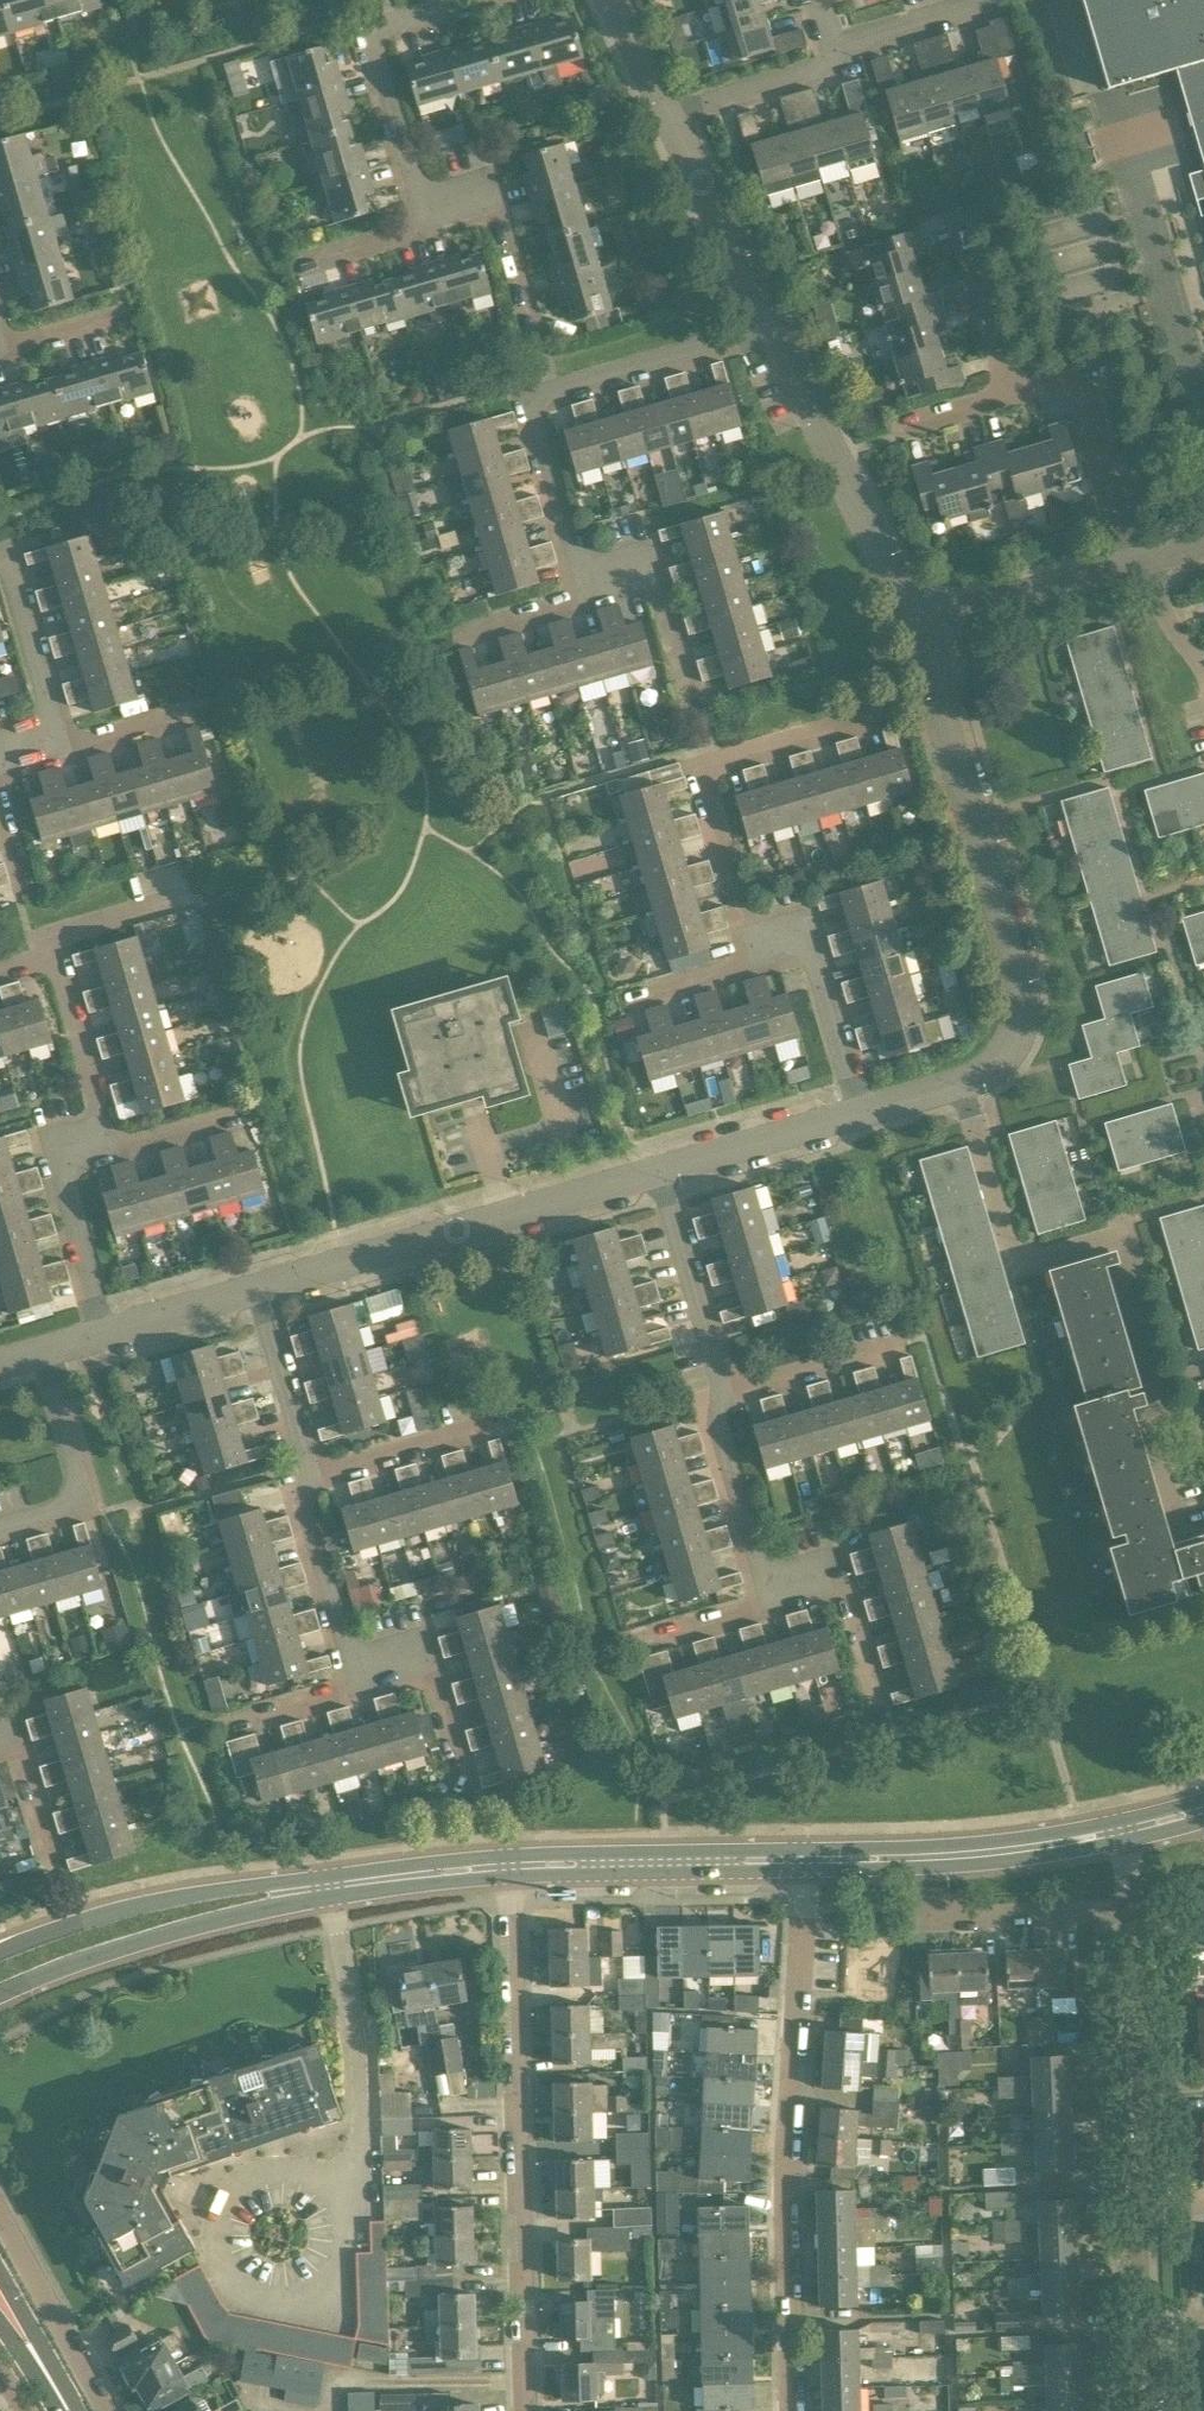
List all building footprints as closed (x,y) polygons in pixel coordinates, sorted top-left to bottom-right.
[(4,0),(0,0),(0,35),(13,31),(4,0)] [(51,0),(4,0),(13,31),(57,19),(51,0)] [(57,19),(100,6),(99,0),(51,0),(57,19)] [(726,32),(726,33),(765,21),(760,4),(774,0),(737,0),(731,2),(731,1),(722,4),(718,5),(726,32)] [(1106,89),(1159,74),(1188,175),(1196,201),(1203,198),(1203,0),(1081,0),(1106,89)] [(529,27),(546,89),(560,85),(554,65),(583,57),(572,20),(548,27),(546,22),(529,27)] [(802,29),(770,38),(765,21),(726,33),(726,32),(715,36),(723,64),(773,50),(774,55),(807,45),(802,29)] [(960,34),(970,67),(967,67),(979,106),(978,107),(981,117),(1009,109),(1006,98),(1007,98),(996,59),(1000,58),(990,21),(974,25),(975,30),(960,34)] [(489,44),(499,81),(524,74),(529,89),(533,91),(545,88),(546,89),(529,27),(511,32),(512,38),(489,44)] [(930,38),(952,114),(978,107),(979,106),(967,67),(957,70),(946,33),(930,38)] [(913,83),(928,133),(955,125),(952,114),(930,38),(913,43),(923,80),(913,83)] [(446,51),(458,93),(499,81),(489,44),(465,51),(464,46),(446,51)] [(300,99),(342,87),(336,69),(332,70),(325,46),(288,57),(300,99)] [(458,93),(446,51),(428,56),(430,61),(406,68),(417,105),(458,93)] [(880,93),(885,91),(899,141),(928,133),(913,83),(896,88),(887,56),(871,61),(880,93)] [(237,59),(223,63),(226,76),(241,71),(237,59)] [(37,73),(34,62),(23,65),(26,76),(37,73)] [(841,83),(850,116),(834,121),(845,160),(843,161),(847,171),(876,163),(862,113),(867,112),(857,79),(841,83)] [(599,109),(611,105),(604,84),(593,88),(599,109)] [(817,168),(843,161),(845,160),(834,121),(823,124),(812,86),(795,91),(817,168)] [(312,140),(349,130),(342,106),(347,104),(342,87),(300,99),(304,112),(287,116),(293,136),(309,131),(312,140)] [(779,137),(794,188),(821,180),(817,168),(795,91),(778,96),(789,134),(779,137)] [(736,114),(745,147),(741,148),(745,163),(755,160),(766,196),(794,188),(779,137),(762,142),(752,109),(736,114)] [(452,139),(466,135),(464,127),(450,130),(452,139)] [(324,182),(365,170),(360,150),(355,152),(349,130),(312,140),(324,182)] [(49,172),(49,171),(57,168),(53,155),(45,158),(43,152),(29,156),(23,134),(0,141),(0,186),(49,172)] [(532,198),(574,187),(561,144),(525,155),(532,179),(527,180),(532,198)] [(601,175),(614,171),(610,158),(597,162),(601,175)] [(68,173),(71,187),(85,183),(82,169),(68,173)] [(365,170),(324,182),(336,224),(373,213),(366,189),(370,187),(365,170)] [(0,186),(0,206),(4,205),(11,228),(48,217),(36,176),(49,172),(0,186)] [(574,187),(532,198),(537,216),(542,214),(549,239),(586,228),(574,187)] [(48,217),(11,228),(17,252),(12,253),(18,271),(60,259),(54,238),(67,234),(61,214),(48,218),(48,217)] [(586,228),(549,239),(555,261),(551,263),(556,281),(597,269),(586,228)] [(850,241),(864,237),(861,228),(847,232),(850,241)] [(89,234),(93,248),(102,245),(99,231),(89,234)] [(873,286),(916,273),(910,254),(924,250),(918,231),(844,253),(848,266),(856,270),(867,267),(873,286)] [(106,259),(108,258),(105,247),(103,247),(93,250),(96,262),(106,259)] [(434,263),(450,319),(463,315),(459,301),(490,292),(480,255),(454,263),(452,258),(434,263)] [(60,259),(18,271),(23,289),(28,288),(35,312),(72,301),(60,259)] [(450,319),(434,263),(416,269),(418,273),(392,281),(403,317),(428,310),(432,324),(450,319)] [(609,311),(604,292),(613,289),(617,282),(612,265),(597,269),(556,281),(561,299),(566,297),(573,321),(583,318),(588,334),(609,328),(604,312),(609,311)] [(129,270),(111,275),(115,289),(133,283),(129,270)] [(916,273),(873,286),(884,323),(941,307),(935,287),(921,291),(916,273)] [(403,317),(392,281),(367,288),(366,283),(348,289),(360,330),(403,317)] [(360,330),(348,289),(330,294),(331,298),(305,306),(316,343),(335,337),(337,342),(346,339),(345,334),(360,330)] [(814,305),(818,319),(834,314),(830,301),(814,305)] [(941,307),(884,323),(895,361),(937,348),(932,329),(946,325),(941,307)] [(937,348),(895,361),(906,398),(962,382),(956,362),(943,366),(937,348)] [(96,362),(108,404),(152,391),(141,354),(116,362),(114,357),(96,362)] [(710,364),(717,387),(704,391),(716,433),(741,426),(722,361),(710,364)] [(108,404),(96,362),(78,367),(80,373),(54,380),(65,416),(108,404)] [(441,373),(449,398),(470,392),(462,366),(441,373)] [(716,433),(704,391),(691,394),(685,372),(674,375),(678,388),(693,440),(716,433)] [(693,440),(678,388),(674,375),(663,378),(670,401),(657,404),(670,446),(693,440)] [(65,416),(54,380),(29,387),(28,382),(10,387),(22,429),(65,416)] [(670,446),(657,404),(644,408),(638,386),(628,389),(646,453),(670,446)] [(10,387),(0,390),(0,435),(22,429),(10,387)] [(646,453),(628,389),(617,392),(623,414),(611,418),(623,460),(646,453)] [(411,400),(414,405),(420,405),(424,402),(425,396),(421,392),(416,391),(411,395),(411,400)] [(623,460),(611,418),(598,421),(592,399),(581,402),(600,467),(623,460)] [(600,467),(581,402),(570,405),(577,428),(563,432),(575,474),(600,467)] [(516,423),(513,412),(490,418),(448,430),(455,454),(497,442),(494,429),(516,423)] [(1084,453),(1075,420),(1062,424),(1043,429),(1047,443),(1028,449),(1041,491),(1078,480),(1072,457),(1084,453)] [(117,435),(114,425),(105,428),(109,439),(117,437),(117,435)] [(1041,491),(1028,449),(1010,454),(1006,440),(987,446),(1004,502),(1003,502),(1008,520),(1022,516),(1027,507),(1024,496),(1041,491)] [(462,478),(526,459),(523,448),(501,454),(497,442),(455,454),(462,478)] [(985,508),(1003,502),(1004,502),(987,446),(968,451),(972,465),(953,470),(966,513),(967,513),(970,522),(987,516),(985,508)] [(468,501),(511,489),(507,476),(529,470),(526,459),(462,478),(468,501)] [(749,474),(759,471),(756,461),(745,464),(749,474)] [(966,513),(953,470),(935,476),(931,462),(912,468),(928,524),(966,513)] [(661,505),(662,507),(682,501),(682,499),(677,482),(656,488),(661,505)] [(475,524),(540,506),(537,495),(514,501),(511,489),(468,501),(475,524)] [(614,517),(627,514),(628,515),(636,512),(632,499),(631,500),(625,506),(625,505),(612,509),(614,517)] [(117,510),(120,520),(140,514),(137,504),(117,510)] [(482,548),(524,536),(520,523),(543,516),(540,506),(475,524),(482,548)] [(660,542),(683,535),(687,549),(729,536),(722,512),(657,531),(660,542)] [(426,538),(437,536),(433,522),(423,525),(426,538)] [(27,566),(49,560),(53,572),(95,560),(88,536),(24,555),(27,566)] [(488,571),(553,553),(550,542),(528,548),(524,536),(482,548),(488,571)] [(729,536),(687,549),(690,561),(668,568),(671,579),(678,577),(736,560),(729,536)] [(434,548),(431,538),(410,543),(413,552),(419,550),(421,550),(421,551),(434,548)] [(553,553),(488,571),(495,595),(538,583),(534,569),(556,563),(553,553)] [(95,560),(53,572),(57,585),(34,592),(37,602),(102,583),(95,560)] [(736,560),(678,577),(671,579),(674,588),(696,582),(700,595),(743,583),(736,560)] [(67,619),(109,607),(102,583),(37,602),(40,613),(63,606),(67,619)] [(743,583),(700,595),(704,607),(682,614),(685,625),(750,606),(743,583)] [(608,607),(627,673),(652,666),(640,623),(625,628),(618,604),(608,607)] [(714,642),(757,629),(750,606),(685,625),(688,635),(710,628),(714,642)] [(109,607),(67,619),(70,632),(48,638),(51,649),(116,630),(109,607)] [(590,637),(602,680),(627,673),(608,607),(597,610),(603,634),(590,637)] [(602,680),(590,637),(575,642),(569,619),(559,622),(577,687),(602,680)] [(782,640),(799,634),(795,619),(777,625),(782,640)] [(541,651),(553,694),(577,687),(559,622),(547,625),(554,648),(541,651)] [(1075,674),(1122,660),(1113,626),(1065,641),(1075,674)] [(757,629),(714,642),(718,654),(695,661),(699,672),(764,653),(757,629)] [(80,665),(122,653),(116,630),(51,649),(54,659),(76,653),(80,665)] [(553,694),(541,651),(526,656),(520,633),(510,636),(528,701),(553,694)] [(491,666),(504,708),(528,701),(510,636),(498,639),(505,662),(491,666)] [(459,651),(465,673),(477,716),(504,708),(491,666),(476,670),(470,648),(459,651)] [(122,653),(80,665),(84,678),(62,685),(65,695),(129,676),(122,653)] [(764,653),(699,672),(701,681),(724,675),(728,690),(771,677),(764,653)] [(1084,707),(1132,693),(1122,660),(1075,674),(1084,707)] [(774,669),(778,680),(795,675),(791,664),(774,669)] [(12,675),(0,679),(0,697),(17,692),(12,675)] [(94,713),(119,706),(122,718),(147,711),(143,698),(144,698),(143,694),(135,696),(129,676),(65,695),(68,706),(90,700),(94,713)] [(1094,739),(1141,725),(1132,693),(1084,707),(1094,739)] [(667,739),(662,720),(648,724),(652,742),(667,739)] [(1141,725),(1094,739),(1103,773),(1151,759),(1141,725)] [(881,730),(888,752),(875,756),(888,797),(912,790),(893,726),(881,730)] [(186,731),(193,754),(179,758),(191,800),(217,792),(198,728),(186,731)] [(204,745),(214,742),(211,731),(201,735),(204,745)] [(888,797),(875,756),(862,759),(856,737),(846,740),(864,804),(888,797)] [(191,800),(179,758),(164,762),(158,739),(147,742),(166,807),(191,800)] [(829,769),(841,811),(864,804),(846,740),(835,743),(841,765),(829,769)] [(129,772),(142,814),(166,807),(147,742),(137,745),(143,768),(129,772)] [(841,811),(829,769),(816,773),(809,750),(799,753),(818,817),(841,811)] [(627,767),(622,751),(613,754),(618,769),(624,767),(627,767)] [(142,814),(129,772),(116,776),(109,753),(98,757),(117,821),(142,814)] [(782,783),(794,824),(818,817),(799,753),(788,756),(795,779),(782,783)] [(80,786),(92,828),(117,821),(98,757),(88,760),(94,782),(80,786)] [(752,767),(771,831),(794,824),(782,783),(769,786),(763,764),(752,767)] [(771,831),(752,767),(742,770),(748,792),(734,796),(746,838),(771,831)] [(92,828),(80,786),(66,790),(60,768),(49,771),(68,835),(92,828)] [(626,820),(668,807),(664,795),(687,788),(683,777),(660,783),(656,769),(620,780),(624,794),(619,795),(626,820)] [(68,835),(49,771),(38,774),(45,796),(30,801),(42,843),(68,835)] [(1192,828),(1203,825),(1203,773),(1178,781),(1192,828)] [(607,795),(621,791),(618,779),(604,783),(607,795)] [(1192,828),(1178,781),(1144,790),(1159,838),(1192,828)] [(1070,835),(1118,821),(1108,788),(1060,802),(1070,835)] [(632,843),(678,830),(697,824),(694,814),(672,821),(668,807),(626,820),(632,843)] [(1079,868),(1127,854),(1118,821),(1070,835),(1079,868)] [(639,866),(681,854),(678,841),(700,835),(697,824),(678,830),(632,843),(639,866)] [(146,850),(151,848),(148,836),(142,837),(146,850)] [(876,853),(873,840),(862,843),(866,856),(876,853)] [(646,890),(710,871),(707,860),(685,867),(681,854),(639,866),(646,890)] [(1089,900),(1137,886),(1127,854),(1079,868),(1089,900)] [(653,913),(678,905),(695,900),(691,887),(713,881),(710,871),(646,890),(653,913)] [(0,876),(0,886),(10,884),(7,874),(0,876)] [(819,911),(842,904),(846,917),(888,904),(881,880),(816,899),(819,911)] [(1098,933),(1146,919),(1137,886),(1089,900),(1098,933)] [(678,931),(723,917),(720,906),(699,913),(695,900),(678,905),(653,913),(660,936),(678,931)] [(888,904),(846,917),(850,930),(827,936),(830,947),(895,928),(888,904)] [(1181,918),(1195,965),(1203,963),(1203,911),(1181,918)] [(723,917),(678,931),(660,936),(667,960),(709,948),(705,934),(726,928),(723,917)] [(1146,919),(1098,933),(1108,966),(1156,952),(1146,919)] [(859,963),(901,951),(895,928),(830,947),(833,958),(856,951),(859,963)] [(75,966),(98,959),(102,972),(144,960),(137,935),(72,954),(75,966)] [(901,951),(859,963),(863,977),(840,984),(843,993),(908,974),(901,951)] [(144,960),(102,972),(106,985),(83,992),(86,1002),(151,983),(144,960)] [(957,985),(950,962),(937,966),(944,988),(957,985)] [(1103,1019),(1130,1013),(1152,1007),(1142,972),(1094,986),(1103,1019)] [(908,974),(843,993),(846,1004),(869,997),(873,1010),(915,997),(908,974)] [(754,980),(773,1044),(799,1036),(786,995),(771,999),(765,977),(754,980)] [(748,1051),(773,1044),(754,980),(744,983),(750,1005),(736,1009),(748,1051)] [(40,1000),(26,1004),(19,981),(9,984),(28,1048),(52,1041),(40,1000)] [(413,1073),(402,1076),(412,1112),(484,1091),(487,1103),(523,1092),(502,1020),(514,1017),(503,981),(395,1012),(413,1073)] [(151,983),(86,1002),(89,1013),(112,1006),(115,1019),(157,1007),(151,983)] [(9,984),(0,986),(0,992),(5,1010),(0,1011),(0,1040),(4,1055),(28,1048),(9,984)] [(748,1051),(736,1009),(722,1013),(716,991),(705,994),(724,1058),(748,1051)] [(687,1023),(699,1065),(724,1058),(705,994),(695,997),(701,1019),(687,1023)] [(915,997),(873,1010),(877,1023),(854,1029),(857,1040),(922,1021),(915,997)] [(540,1010),(548,1037),(571,1031),(563,1003),(540,1010)] [(699,1065),(687,1023),(673,1028),(666,1005),(656,1008),(675,1072),(699,1065)] [(157,1007),(115,1019),(119,1032),(96,1038),(99,1049),(164,1030),(157,1007)] [(675,1072),(656,1008),(645,1012),(652,1034),(637,1038),(649,1080),(675,1072)] [(1130,1013),(1103,1019),(1080,1025),(1090,1058),(1116,1052),(1139,1046),(1130,1013)] [(922,1021),(857,1040),(860,1051),(883,1044),(887,1057),(929,1045),(922,1021)] [(621,1043),(634,1039),(629,1022),(616,1026),(621,1043)] [(164,1030),(99,1049),(102,1059),(125,1053),(129,1066),(171,1053),(164,1030)] [(227,1063),(241,1059),(239,1050),(224,1054),(227,1063)] [(1126,1085),(1116,1052),(1090,1058),(1067,1064),(1077,1099),(1126,1085)] [(171,1053),(129,1066),(133,1078),(110,1085),(113,1096),(178,1077),(171,1053)] [(227,1091),(246,1085),(238,1061),(220,1067),(227,1091)] [(802,1079),(809,1076),(806,1065),(798,1068),(802,1079)] [(178,1077),(113,1096),(116,1106),(139,1100),(143,1113),(185,1101),(178,1077)] [(775,1089),(772,1078),(758,1081),(762,1093),(775,1089)] [(19,1103),(15,1092),(0,1098),(0,1110),(19,1103)] [(736,1101),(733,1092),(721,1095),(723,1105),(736,1101)] [(1170,1103),(1136,1113),(1151,1161),(1185,1150),(1170,1103)] [(1151,1161),(1136,1113),(1102,1123),(1117,1171),(1151,1161)] [(1018,1167),(1066,1154),(1056,1120),(1008,1134),(1018,1167)] [(3,1136),(0,1137),(0,1163),(10,1160),(7,1148),(29,1141),(26,1129),(3,1136)] [(220,1136),(239,1200),(265,1193),(253,1151),(237,1155),(231,1133),(220,1136)] [(239,1200),(220,1136),(210,1139),(216,1161),(202,1165),(214,1207),(239,1200)] [(928,1193),(976,1179),(966,1145),(919,1159),(928,1193)] [(214,1207),(202,1165),(188,1170),(181,1147),(171,1150),(190,1214),(214,1207)] [(190,1214),(171,1150),(161,1153),(167,1176),(153,1180),(165,1221),(190,1214)] [(1066,1154),(1018,1167),(1027,1200),(1075,1186),(1066,1154)] [(40,1177),(37,1167),(14,1173),(10,1160),(0,1163),(0,1189),(40,1177)] [(165,1221),(153,1180),(139,1184),(132,1160),(122,1163),(140,1228),(165,1221)] [(140,1228),(122,1163),(111,1166),(118,1190),(103,1194),(115,1236),(140,1228)] [(24,1207),(20,1194),(43,1188),(40,1177),(0,1189),(0,1214),(24,1207)] [(938,1226),(986,1212),(976,1179),(928,1193),(938,1226)] [(692,1219),(695,1229),(759,1210),(752,1186),(710,1198),(714,1212),(692,1219)] [(1075,1186),(1027,1200),(1037,1234),(1092,1218),(1090,1211),(1083,1213),(1075,1186)] [(1203,1241),(1203,1205),(1158,1218),(1167,1252),(1203,1241)] [(53,1223),(50,1213),(28,1219),(24,1207),(0,1214),(0,1239),(53,1223)] [(759,1210),(695,1229),(698,1240),(721,1233),(724,1246),(766,1233),(759,1210)] [(948,1258),(995,1244),(986,1212),(938,1226),(948,1258)] [(809,1222),(812,1230),(824,1227),(822,1218),(809,1222)] [(38,1253),(34,1241),(56,1234),(53,1223),(0,1239),(0,1264),(38,1253)] [(618,1240),(614,1227),(572,1239),(579,1263),(644,1245),(640,1234),(618,1240)] [(705,1265),(708,1276),(773,1257),(766,1233),(724,1246),(728,1258),(705,1265)] [(1167,1252),(1177,1285),(1203,1277),(1203,1241),(1167,1252)] [(957,1291),(1005,1277),(995,1244),(948,1258),(957,1291)] [(586,1287),(628,1274),(624,1261),(647,1255),(644,1245),(579,1263),(586,1287)] [(67,1270),(64,1259),(41,1266),(38,1253),(0,1264),(0,1280),(2,1289),(67,1270)] [(1052,1287),(1062,1321),(1068,1319),(1072,1334),(1068,1335),(1068,1337),(1073,1335),(1077,1350),(1071,1352),(1081,1386),(1087,1384),(1091,1398),(1087,1400),(1087,1401),(1072,1405),(1077,1423),(1083,1421),(1087,1436),(1083,1437),(1083,1439),(1088,1437),(1092,1452),(1086,1454),(1096,1488),(1102,1486),(1106,1501),(1102,1502),(1102,1504),(1107,1502),(1111,1517),(1105,1519),(1111,1537),(1122,1533),(1125,1542),(1108,1547),(1113,1565),(1119,1563),(1123,1578),(1117,1580),(1127,1614),(1203,1592),(1203,1540),(1160,1552),(1155,1535),(1160,1533),(1120,1393),(1134,1389),(1095,1256),(1047,1270),(1048,1272),(1054,1270),(1058,1285),(1052,1287)] [(773,1257),(708,1276),(712,1286),(734,1280),(738,1292),(780,1280),(773,1257)] [(832,1285),(842,1283),(837,1266),(828,1269),(832,1285)] [(67,1270),(2,1289),(10,1313),(52,1301),(48,1287),(70,1281),(67,1270)] [(592,1310),(657,1291),(654,1280),(632,1287),(628,1274),(586,1287),(592,1310)] [(967,1324),(1014,1310),(1005,1277),(957,1291),(967,1324)] [(1177,1285),(1186,1317),(1203,1312),(1203,1277),(1177,1285)] [(723,1323),(745,1317),(787,1305),(780,1280),(738,1292),(742,1305),(719,1312),(723,1323)] [(396,1287),(365,1296),(372,1320),(403,1312),(396,1287)] [(599,1333),(642,1321),(638,1308),(660,1301),(657,1291),(592,1310),(599,1333)] [(292,1346),(357,1327),(350,1303),(307,1315),(312,1330),(290,1336),(292,1346)] [(1014,1310),(967,1324),(977,1357),(1024,1343),(1014,1310)] [(1186,1317),(1196,1351),(1203,1348),(1203,1312),(1186,1317)] [(400,1339),(418,1333),(414,1320),(395,1325),(400,1339)] [(668,1327),(645,1334),(642,1321),(599,1333),(606,1358),(671,1339),(668,1327)] [(357,1327),(292,1346),(296,1357),(318,1350),(321,1363),(364,1351),(357,1327)] [(408,1341),(414,1361),(428,1357),(422,1336),(408,1341)] [(177,1380),(241,1362),(238,1351),(216,1357),(212,1344),(170,1356),(177,1380)] [(364,1351),(321,1363),(325,1376),(303,1382),(306,1393),(370,1374),(364,1351)] [(898,1358),(905,1381),(892,1385),(904,1427),(929,1420),(917,1378),(910,1355),(898,1358)] [(579,1361),(562,1366),(567,1384),(584,1379),(579,1361)] [(184,1404),(226,1391),(222,1379),(244,1372),(241,1362),(177,1380),(184,1404)] [(873,1366),(863,1369),(881,1434),(904,1427),(892,1385),(880,1389),(873,1366)] [(852,1372),(859,1395),(846,1398),(858,1441),(881,1434),(863,1369),(852,1372)] [(370,1374),(306,1393),(309,1404),(331,1397),(335,1410),(377,1397),(370,1374)] [(827,1379),(816,1382),(835,1447),(858,1441),(846,1398),(833,1402),(827,1379)] [(806,1385),(812,1408),(799,1412),(811,1454),(835,1447),(816,1382),(806,1385)] [(421,1387),(405,1392),(416,1431),(432,1427),(421,1387)] [(190,1427),(255,1408),(252,1398),(229,1404),(226,1391),(184,1404),(190,1427)] [(780,1393),(769,1396),(788,1461),(811,1454),(799,1412),(786,1415),(780,1393)] [(759,1399),(765,1421),(752,1425),(764,1468),(788,1461),(769,1396),(759,1399)] [(320,1440),(342,1434),(384,1422),(377,1397),(335,1410),(339,1423),(317,1429),(320,1440)] [(197,1450),(239,1438),(235,1425),(258,1419),(255,1408),(190,1427),(197,1450)] [(698,1431),(676,1438),(672,1424),(629,1437),(636,1461),(701,1442),(698,1431)] [(265,1444),(243,1451),(239,1438),(197,1450),(204,1474),(268,1456),(265,1444)] [(487,1442),(493,1464),(481,1468),(493,1510),(517,1503),(498,1438),(487,1442)] [(701,1442),(636,1461),(643,1484),(686,1472),(682,1459),(704,1453),(701,1442)] [(943,1463),(937,1448),(928,1451),(933,1467),(943,1463)] [(461,1449),(450,1452),(469,1517),(493,1510),(481,1468),(468,1472),(461,1449)] [(440,1455),(447,1478),(434,1482),(447,1524),(469,1517),(450,1452),(440,1455)] [(414,1463),(404,1466),(423,1531),(447,1524),(434,1482),(421,1486),(414,1463)] [(394,1469),(400,1492),(387,1496),(400,1538),(423,1531),(404,1466),(394,1469)] [(712,1478),(689,1484),(686,1472),(643,1484),(650,1507),(715,1489),(712,1478)] [(194,1479),(197,1491),(208,1488),(206,1479),(205,1476),(194,1479)] [(368,1477),(357,1480),(376,1544),(400,1538),(387,1496),(375,1499),(368,1477)] [(347,1483),(353,1506),(340,1510),(352,1552),(376,1544),(357,1480),(347,1483)] [(601,1498),(597,1486),(580,1490),(583,1503),(601,1498)] [(244,1504),(239,1488),(211,1496),(215,1513),(244,1504)] [(715,1489),(650,1507),(656,1531),(699,1518),(696,1506),(718,1499),(715,1489)] [(815,1499),(802,1503),(805,1513),(819,1509),(815,1499)] [(935,1506),(941,1524),(955,1519),(950,1502),(935,1506)] [(286,1515),(263,1522),(260,1508),(218,1521),(225,1545),(289,1526),(286,1515)] [(590,1526),(607,1521),(604,1509),(587,1514),(590,1526)] [(725,1525),(703,1531),(699,1518),(656,1531),(663,1554),(728,1535),(725,1525)] [(849,1554),(852,1564),(916,1545),(909,1521),(867,1534),(871,1547),(849,1554)] [(72,1525),(78,1548),(65,1551),(78,1594),(102,1586),(84,1522),(72,1525)] [(225,1545),(232,1568),(273,1556),(270,1543),(292,1536),(289,1526),(225,1545)] [(597,1549),(613,1545),(610,1532),(594,1537),(597,1549)] [(46,1533),(36,1536),(55,1600),(78,1594),(65,1551),(53,1555),(46,1533)] [(728,1535),(663,1554),(670,1577),(713,1565),(709,1552),(731,1546),(728,1535)] [(964,1545),(961,1535),(944,1539),(947,1550),(964,1545)] [(25,1539),(32,1561),(19,1565),(31,1607),(55,1600),(36,1536),(25,1539)] [(172,1543),(164,1545),(168,1560),(186,1556),(184,1549),(172,1543)] [(916,1545),(852,1564),(855,1575),(877,1569),(881,1581),(923,1569),(916,1545)] [(8,1614),(31,1607),(19,1565),(6,1569),(0,1547),(0,1586),(8,1614)] [(606,1569),(621,1565),(616,1549),(601,1554),(606,1569)] [(300,1562),(277,1569),(273,1556),(232,1568),(239,1592),(303,1573),(300,1562)] [(967,1558),(948,1564),(952,1578),(971,1572),(967,1558)] [(449,1562),(438,1565),(442,1579),(453,1575),(449,1562)] [(739,1571),(716,1578),(713,1565),(670,1577),(677,1602),(742,1583),(739,1571)] [(862,1600),(866,1611),(930,1592),(923,1569),(881,1581),(884,1594),(862,1600)] [(303,1573),(239,1592),(244,1611),(236,1613),(237,1617),(287,1603),(283,1590),(306,1583),(303,1573)] [(555,1580),(536,1585),(541,1601),(560,1596),(555,1580)] [(363,1605),(382,1600),(377,1582),(358,1588),(363,1605)] [(8,1614),(0,1586),(0,1616),(8,1614)] [(941,1603),(949,1601),(946,1588),(938,1590),(941,1603)] [(930,1592),(866,1611),(869,1622),(891,1615),(894,1628),(937,1615),(930,1592)] [(313,1609),(291,1615),(287,1603),(237,1617),(238,1621),(246,1619),(252,1638),(316,1619),(313,1609)] [(211,1623),(205,1604),(183,1611),(182,1611),(186,1624),(188,1630),(211,1623)] [(455,1617),(459,1631),(436,1637),(439,1648),(504,1629),(497,1605),(455,1617)] [(805,1609),(795,1612),(813,1677),(838,1670),(826,1628),(812,1632),(805,1609)] [(791,1638),(778,1642),(790,1684),(813,1677),(795,1612),(784,1615),(791,1638)] [(876,1647),(879,1657),(944,1638),(937,1615),(894,1628),(898,1640),(876,1647)] [(316,1619),(252,1638),(259,1662),(301,1649),(297,1637),(320,1630),(316,1619)] [(130,1644),(124,1623),(101,1630),(106,1650),(130,1644)] [(759,1623),(748,1626),(767,1691),(790,1684),(778,1642),(765,1645),(759,1623)] [(744,1651),(731,1655),(743,1697),(767,1691),(748,1626),(738,1629),(744,1651)] [(504,1629),(439,1648),(442,1659),(465,1652),(469,1665),(510,1653),(504,1629)] [(76,1659),(93,1654),(87,1635),(70,1641),(76,1659)] [(206,1636),(191,1640),(194,1654),(195,1655),(209,1650),(206,1636)] [(712,1636),(701,1639),(720,1704),(743,1697),(731,1655),(718,1659),(712,1636)] [(944,1638),(879,1657),(882,1668),(904,1661),(908,1674),(950,1662),(944,1638)] [(697,1665),(685,1668),(697,1711),(720,1704),(701,1639),(691,1642),(697,1665)] [(327,1656),(304,1662),(301,1649),(259,1662),(266,1686),(330,1667),(327,1656)] [(648,1695),(665,1690),(673,1717),(697,1711),(685,1668),(672,1672),(666,1650),(637,1658),(648,1695)] [(450,1684),(453,1695),(517,1676),(510,1653),(469,1665),(473,1678),(450,1684)] [(50,1659),(52,1667),(61,1665),(58,1657),(50,1659)] [(893,1706),(916,1699),(958,1686),(950,1662),(908,1674),(912,1687),(890,1693),(893,1706)] [(22,1664),(7,1668),(10,1680),(26,1675),(22,1664)] [(517,1676),(453,1695),(456,1705),(479,1698),(483,1712),(524,1700),(517,1676)] [(573,1687),(576,1695),(585,1691),(582,1683),(573,1687)] [(25,1720),(28,1730),(92,1712),(85,1687),(44,1699),(48,1713),(25,1720)] [(393,1693),(383,1696),(402,1760),(426,1753),(414,1711),(400,1715),(393,1693)] [(216,1712),(223,1709),(219,1695),(208,1698),(212,1713),(216,1712)] [(366,1725),(379,1767),(402,1760),(383,1696),(372,1699),(379,1721),(366,1725)] [(463,1730),(466,1741),(531,1722),(524,1700),(483,1712),(486,1724),(463,1730)] [(336,1710),(343,1732),(355,1774),(379,1767),(366,1725),(353,1729),(347,1707),(336,1710)] [(355,1774),(343,1732),(336,1710),(326,1713),(332,1735),(320,1739),(332,1781),(355,1774)] [(92,1712),(28,1730),(31,1741),(54,1734),(58,1747),(99,1735),(92,1712)] [(300,1720),(290,1723),(309,1788),(332,1781),(320,1739),(307,1743),(300,1720)] [(531,1722),(466,1741),(470,1752),(492,1745),(496,1758),(538,1746),(531,1722)] [(309,1788),(290,1723),(279,1726),(286,1749),(273,1753),(286,1795),(309,1788)] [(236,1779),(253,1774),(262,1802),(286,1795),(273,1753),(261,1756),(254,1734),(225,1742),(236,1779)] [(39,1766),(42,1777),(106,1758),(99,1735),(58,1747),(62,1760),(39,1766)] [(481,1789),(503,1782),(545,1770),(538,1746),(496,1758),(500,1770),(477,1777),(481,1789)] [(733,1749),(722,1752),(721,1752),(724,1764),(736,1760),(733,1749)] [(672,1765),(668,1751),(656,1754),(660,1769),(672,1765)] [(106,1758),(42,1777),(45,1787),(68,1780),(71,1793),(112,1781),(106,1758)] [(16,1797),(12,1781),(0,1785),(0,1787),(4,1801),(16,1797)] [(52,1813),(55,1824),(119,1805),(112,1781),(71,1793),(75,1806),(52,1813)] [(417,1788),(414,1792),(416,1797),(420,1799),(425,1798),(427,1794),(426,1789),(422,1786),(417,1788)] [(11,1827),(0,1787),(0,1830),(11,1827)] [(345,1822),(360,1817),(355,1800),(340,1804),(345,1822)] [(119,1805),(55,1824),(58,1834),(81,1827),(85,1840),(126,1828),(119,1805)] [(69,1871),(92,1864),(133,1852),(126,1828),(85,1840),(89,1853),(65,1860),(69,1871)] [(681,1926),(682,1977),(708,1976),(707,1925),(681,1926)] [(707,1925),(708,1976),(733,1976),(732,1925),(707,1925)] [(732,1925),(733,1976),(758,1976),(758,1925),(732,1925)] [(658,2007),(658,1977),(682,1977),(681,1926),(655,1926),(656,1958),(643,1959),(644,1979),(644,1994),(645,2006),(658,2007)] [(549,1957),(586,1957),(585,1927),(548,1928),(549,1957)] [(621,1930),(600,1931),(601,1956),(622,1956),(621,1930)] [(1033,1950),(1035,1987),(1050,1986),(1050,1998),(1074,1997),(1072,1960),(1063,1960),(1062,1949),(1047,1950),(1047,1945),(1035,1945),(1035,1950),(1033,1950)] [(1035,1987),(1033,1950),(1018,1951),(1018,1946),(1006,1947),(1006,1951),(1004,1951),(1005,1988),(1035,1987)] [(957,1954),(956,1954),(958,1990),(959,2005),(987,2004),(985,1953),(969,1953),(969,1948),(957,1949),(957,1954)] [(958,1990),(956,1954),(941,1954),(941,1949),(929,1950),(929,1955),(926,1955),(927,1971),(913,1972),(914,2001),(944,2000),(948,2004),(949,2035),(970,2034),(970,2020),(959,2020),(959,2005),(958,1990)] [(586,1957),(549,1957),(550,1987),(587,1986),(586,1957)] [(427,1965),(434,2006),(464,2001),(457,1960),(427,1965)] [(434,2006),(427,1965),(397,1970),(400,1989),(389,1990),(392,2012),(404,2010),(404,2011),(434,2006)] [(644,1979),(617,1979),(618,1995),(644,1994),(644,1979)] [(697,2008),(697,1991),(683,1991),(683,2007),(697,2008)] [(725,2010),(725,1995),(711,1994),(711,1998),(707,1998),(707,2009),(725,2010)] [(642,1995),(618,1996),(618,2010),(643,2009),(642,1995)] [(733,2011),(757,2012),(758,1996),(733,1995),(733,2011)] [(550,2005),(551,2035),(603,2034),(603,2033),(602,2008),(587,2008),(587,2004),(550,2005)] [(1199,2033),(1199,2037),(1203,2037),(1203,2007),(1198,2007),(1198,2023),(1194,2023),(1194,2034),(1199,2033)] [(732,2028),(733,2016),(702,2015),(701,2028),(706,2028),(705,2053),(755,2056),(757,2030),(732,2028)] [(1048,2016),(1026,2017),(1027,2031),(1048,2030),(1048,2016)] [(839,2017),(838,2031),(825,2030),(823,2059),(859,2061),(896,2064),(908,2065),(909,2050),(878,2048),(879,2034),(861,2032),(862,2018),(839,2017)] [(633,2033),(645,2033),(645,2020),(633,2021),(633,2033)] [(453,2024),(440,2026),(442,2038),(439,2038),(445,2074),(462,2071),(457,2037),(455,2037),(453,2024)] [(1049,2044),(1048,2030),(1027,2031),(1027,2045),(1049,2044)] [(603,2034),(551,2035),(552,2064),(589,2063),(588,2049),(625,2048),(624,2032),(603,2033),(603,2034)] [(949,2049),(971,2047),(970,2034),(949,2035),(949,2049)] [(439,2038),(438,2035),(426,2037),(427,2041),(424,2041),(430,2076),(445,2074),(439,2038)] [(1199,2053),(1200,2068),(1203,2068),(1203,2037),(1199,2037),(1199,2042),(1195,2042),(1195,2053),(1199,2053)] [(125,2286),(191,2250),(195,2248),(179,2218),(171,2222),(151,2185),(157,2171),(167,2167),(169,2176),(233,2154),(230,2145),(259,2135),(256,2125),(274,2119),(277,2129),(307,2119),(310,2128),(342,2117),(317,2041),(144,2100),(146,2105),(118,2115),(84,2200),(99,2226),(93,2228),(125,2286)] [(667,2051),(653,2050),(652,2066),(666,2067),(667,2051)] [(705,2053),(693,2052),(692,2077),(703,2077),(754,2080),(755,2056),(705,2053)] [(1031,2076),(1018,2077),(1019,2086),(1031,2086),(1068,2084),(1067,2055),(1030,2056),(1031,2076)] [(622,2072),(646,2071),(646,2057),(622,2057),(622,2072)] [(857,2091),(858,2076),(895,2079),(896,2064),(859,2061),(823,2059),(821,2088),(857,2091)] [(655,2076),(654,2096),(665,2096),(666,2077),(655,2076)] [(754,2080),(703,2077),(702,2103),(753,2105),(754,2080)] [(997,2078),(998,2087),(1019,2086),(1018,2077),(997,2078)] [(552,2083),(553,2112),(590,2111),(605,2111),(605,2112),(626,2111),(626,2096),(606,2097),(606,2085),(589,2085),(589,2081),(552,2083)] [(1033,2114),(1070,2113),(1068,2084),(1031,2086),(1033,2114)] [(998,2099),(1019,2097),(1019,2086),(998,2087),(998,2099)] [(897,2088),(873,2087),(872,2101),(896,2103),(897,2088)] [(818,2136),(854,2138),(855,2126),(909,2130),(911,2104),(898,2103),(896,2103),(872,2101),(871,2115),(867,2115),(867,2113),(856,2112),(856,2109),(820,2107),(818,2136)] [(753,2105),(702,2103),(700,2128),(751,2131),(753,2105)] [(924,2122),(937,2121),(936,2105),(923,2106),(924,2122)] [(591,2140),(590,2111),(553,2112),(554,2141),(591,2140)] [(1034,2143),(1071,2141),(1070,2113),(1033,2114),(1034,2143)] [(411,2119),(381,2120),(381,2136),(412,2135),(411,2119)] [(654,2126),(655,2151),(669,2151),(668,2127),(667,2127),(667,2126),(655,2125),(655,2126),(654,2126)] [(751,2131),(700,2128),(699,2153),(750,2156),(751,2131)] [(431,2130),(432,2146),(416,2147),(416,2149),(382,2150),(382,2160),(410,2159),(432,2159),(469,2158),(469,2129),(431,2130)] [(647,2133),(614,2134),(615,2149),(647,2148),(649,2148),(648,2133),(647,2133)] [(1021,2133),(1000,2134),(1000,2144),(1021,2143),(1021,2133)] [(854,2138),(818,2136),(816,2165),(832,2166),(831,2179),(868,2178),(870,2155),(893,2156),(894,2142),(870,2141),(871,2140),(854,2138)] [(1071,2141),(1034,2143),(1035,2172),(1072,2170),(1071,2141)] [(1001,2155),(1022,2154),(1021,2143),(1000,2144),(1001,2155)] [(615,2164),(631,2164),(648,2163),(649,2163),(649,2161),(649,2148),(647,2148),(615,2149),(615,2150),(615,2164)] [(750,2156),(699,2153),(697,2179),(694,2179),(690,2173),(655,2171),(656,2193),(676,2193),(723,2194),(723,2181),(748,2182),(750,2156)] [(469,2158),(432,2159),(433,2188),(470,2187),(469,2158)] [(411,2171),(410,2159),(382,2160),(382,2172),(411,2171)] [(556,2189),(592,2188),(591,2159),(555,2160),(556,2189)] [(1013,2167),(982,2169),(983,2185),(1013,2184),(1013,2167)] [(420,2184),(382,2185),(383,2199),(421,2198),(420,2184)] [(592,2188),(556,2189),(557,2218),(593,2217),(593,2201),(602,2201),(602,2188),(592,2188)] [(815,2221),(853,2220),(852,2190),(815,2191),(815,2221)] [(984,2192),(985,2208),(1015,2207),(1014,2191),(984,2192)] [(656,2193),(656,2196),(656,2207),(676,2207),(676,2196),(676,2193),(656,2193)] [(388,2344),(385,2222),(422,2220),(421,2198),(383,2199),(384,2221),(369,2221),(370,2252),(356,2252),(358,2324),(355,2337),(229,2313),(220,2302),(200,2264),(173,2278),(204,2335),(208,2339),(350,2367),(355,2338),(388,2344)] [(940,2198),(928,2198),(928,2216),(940,2215),(940,2198)] [(1038,2230),(1075,2228),(1074,2199),(1037,2201),(1038,2230)] [(434,2236),(472,2236),(471,2206),(434,2207),(434,2236)] [(697,2207),(698,2233),(748,2232),(748,2206),(697,2207)] [(628,2226),(650,2226),(650,2207),(612,2209),(613,2226),(628,2226)] [(887,2208),(873,2208),(874,2219),(888,2219),(887,2208)] [(874,2229),(888,2229),(888,2219),(874,2219),(874,2229)] [(816,2250),(854,2248),(853,2220),(815,2221),(816,2250)] [(1024,2220),(991,2221),(992,2232),(1025,2231),(1024,2220)] [(589,2277),(589,2251),(629,2250),(628,2226),(613,2226),(613,2228),(586,2228),(586,2240),(558,2241),(559,2277),(589,2277)] [(1039,2258),(1077,2257),(1075,2228),(1038,2230),(1039,2258)] [(992,2243),(1025,2242),(1025,2231),(992,2232),(992,2243)] [(699,2258),(749,2257),(748,2232),(698,2233),(687,2233),(687,2243),(698,2243),(699,2258)] [(472,2236),(434,2236),(435,2253),(426,2254),(426,2266),(415,2266),(415,2280),(415,2281),(452,2280),(451,2265),(472,2265),(472,2236)] [(673,2239),(657,2239),(658,2259),(668,2259),(668,2258),(674,2258),(673,2239)] [(817,2278),(855,2277),(854,2248),(816,2250),(817,2278)] [(942,2256),(915,2257),(915,2275),(942,2274),(942,2256)] [(749,2257),(699,2258),(700,2283),(750,2282),(749,2257)] [(1077,2257),(1039,2258),(1040,2277),(1041,2287),(1078,2285),(1077,2257)] [(658,2279),(668,2278),(668,2259),(658,2259),(658,2279)] [(889,2276),(895,2276),(895,2264),(869,2265),(869,2276),(889,2276)] [(869,2277),(868,2277),(868,2286),(890,2286),(889,2276),(869,2276),(869,2277)] [(855,2277),(817,2278),(818,2308),(856,2306),(855,2277)] [(1006,2278),(1006,2285),(1007,2288),(1026,2287),(1026,2278),(1006,2278)] [(425,2328),(475,2326),(474,2294),(452,2295),(452,2280),(415,2281),(415,2280),(404,2281),(405,2296),(439,2295),(439,2310),(423,2310),(423,2327),(425,2327),(425,2328)] [(750,2282),(700,2283),(700,2309),(750,2308),(750,2282)] [(1027,2299),(1027,2298),(1026,2287),(1007,2288),(1006,2285),(991,2286),(992,2301),(1027,2299)] [(1041,2287),(1026,2287),(1027,2298),(1041,2298),(1042,2316),(1079,2314),(1078,2285),(1041,2287)] [(581,2351),(591,2351),(616,2350),(616,2349),(614,2289),(586,2290),(586,2302),(560,2302),(561,2340),(580,2339),(581,2351)] [(669,2291),(659,2291),(659,2309),(670,2309),(669,2291)] [(124,2316),(120,2307),(106,2315),(111,2323),(124,2316)] [(750,2308),(700,2309),(701,2334),(751,2333),(750,2308)] [(660,2329),(678,2328),(677,2310),(670,2310),(670,2309),(659,2309),(660,2329)] [(995,2331),(1029,2330),(1028,2312),(994,2313),(995,2331)] [(943,2321),(919,2321),(919,2334),(943,2333),(943,2321)] [(107,2337),(120,2361),(134,2387),(138,2385),(137,2384),(174,2364),(167,2352),(181,2345),(175,2334),(161,2341),(160,2340),(148,2346),(143,2335),(136,2339),(129,2325),(107,2337)] [(454,2373),(454,2357),(476,2357),(475,2326),(425,2328),(426,2343),(440,2342),(441,2358),(406,2359),(407,2375),(454,2373)] [(820,2360),(857,2359),(856,2330),(819,2331),(820,2360)] [(1029,2344),(1029,2332),(1000,2334),(1001,2345),(1029,2344)] [(751,2333),(701,2334),(701,2359),(752,2358),(751,2333)] [(385,2364),(388,2348),(359,2342),(356,2359),(385,2364)] [(673,2343),(660,2343),(661,2360),(673,2359),(673,2343)] [(1080,2343),(1043,2344),(1044,2365),(1045,2373),(1082,2372),(1080,2343)] [(891,2346),(872,2346),(872,2357),(892,2357),(891,2346)] [(561,2364),(562,2400),(599,2399),(603,2394),(603,2375),(622,2375),(622,2363),(654,2362),(654,2350),(622,2350),(622,2349),(616,2349),(616,2350),(591,2351),(592,2364),(561,2364)] [(256,2381),(261,2354),(246,2352),(241,2378),(256,2381)] [(271,2384),(276,2357),(261,2354),(256,2381),(271,2384)] [(286,2386),(288,2381),(291,2360),(276,2357),(271,2384),(286,2386)] [(892,2367),(892,2357),(872,2357),(873,2368),(892,2367)] [(752,2358),(701,2359),(702,2384),(752,2383),(752,2358)] [(662,2378),(674,2378),(673,2359),(661,2360),(662,2378)] [(820,2389),(858,2388),(857,2359),(820,2360),(820,2389)] [(319,2386),(323,2366),(291,2360),(288,2381),(319,2386)] [(174,2364),(137,2384),(138,2385),(151,2410),(208,2380),(201,2367),(181,2377),(174,2364)] [(1011,2366),(1011,2376),(1032,2374),(1032,2365),(1011,2366)] [(1000,2376),(1011,2376),(1011,2366),(1000,2367),(1000,2376)] [(1045,2373),(1032,2374),(1033,2386),(1045,2385),(1046,2402),(1083,2400),(1082,2372),(1045,2373)] [(1000,2387),(1033,2386),(1032,2374),(1011,2376),(1011,2377),(999,2378),(1000,2387)] [(316,2407),(319,2386),(288,2381),(286,2386),(284,2401),(316,2407)] [(702,2384),(703,2409),(695,2409),(695,2410),(738,2410),(738,2408),(753,2408),(752,2383),(702,2384)] [(905,2385),(883,2386),(883,2397),(906,2396),(905,2385)] [(858,2388),(820,2389),(821,2410),(859,2410),(858,2388)] [(374,2407),(374,2392),(348,2393),(348,2407),(374,2407)] [(409,2395),(410,2405),(423,2404),(423,2410),(477,2410),(476,2405),(447,2405),(447,2394),(409,2395)] [(195,2405),(204,2400),(203,2399),(199,2397),(194,2397),(189,2397),(176,2405),(180,2410),(179,2410),(199,2410),(195,2405)] [(243,2409),(236,2398),(212,2410),(240,2410),(243,2409)] [(1046,2402),(1046,2410),(1083,2410),(1083,2400),(1046,2402)]
